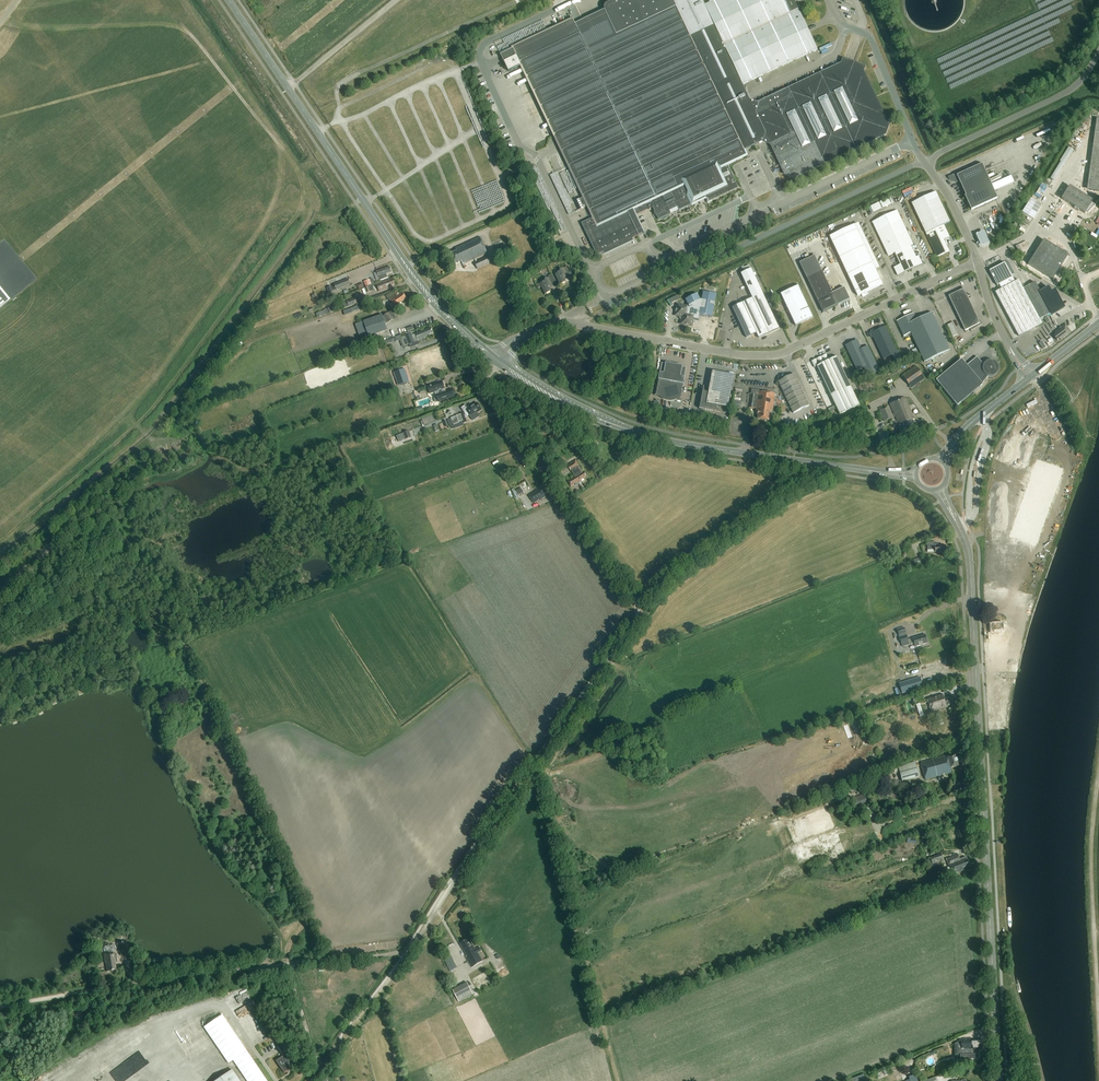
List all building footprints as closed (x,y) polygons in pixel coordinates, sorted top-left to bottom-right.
[(500,53),(501,55),(503,61),(504,62),(509,72),(512,71),(521,66),(554,136),(554,137),(557,142),(561,151),(583,197),(575,201),(579,210),(587,206),(593,218),(581,224),(594,251),(596,256),(599,254),(602,253),(633,238),(635,237),(638,236),(639,236),(639,235),(644,233),(636,215),(649,209),(652,207),(653,207),(654,210),(654,211),(654,212),(654,213),(654,214),(655,214),(655,215),(655,216),(656,216),(657,217),(659,220),(661,218),(662,218),(663,218),(664,218),(665,218),(665,217),(666,217),(667,217),(667,216),(668,216),(668,215),(669,215),(670,214),(669,211),(677,207),(678,211),(679,211),(696,203),(702,200),(705,198),(706,200),(705,200),(707,203),(712,201),(712,200),(738,188),(727,164),(731,163),(735,161),(746,155),(743,150),(752,147),(758,143),(762,142),(770,144),(771,145),(785,174),(794,177),(884,135),(888,125),(875,98),(874,97),(862,71),(864,67),(857,65),(856,64),(854,64),(853,63),(845,60),(843,60),(843,59),(841,64),(758,103),(749,100),(742,85),(817,49),(809,33),(806,27),(795,5),(794,3),(793,0),(715,0),(712,1),(705,5),(703,0),(612,0),(607,3),(606,3),(606,4),(605,4),(605,5),(604,5),(604,6),(604,7),(604,8),(605,10),(582,20),(575,24),(573,19),(566,22),(506,50),(500,53)] [(1052,177),(1057,180),(1075,149),(1070,146),(1052,177)] [(551,156),(544,159),(547,164),(554,161),(551,156)] [(977,165),(978,166),(967,171),(966,169),(948,177),(948,178),(949,179),(949,180),(950,180),(950,181),(951,181),(952,181),(952,182),(953,182),(954,182),(955,182),(955,183),(956,183),(957,183),(957,182),(960,182),(966,195),(965,196),(971,210),(974,209),(997,198),(994,191),(1014,182),(1011,175),(991,184),(981,163),(977,165)] [(1092,176),(1091,190),(1098,191),(1098,177),(1092,176)] [(1093,201),(1075,190),(1070,187),(1069,187),(1061,199),(1085,214),(1086,212),(1089,213),(1095,206),(1091,203),(1093,201)] [(950,237),(944,225),(950,222),(936,192),(912,203),(926,233),(937,257),(949,251),(944,240),(950,237)] [(870,205),(872,212),(895,204),(892,197),(870,205)] [(913,245),(897,211),(873,222),(888,256),(895,253),(900,265),(894,268),(897,276),(922,264),(919,256),(916,258),(911,246),(913,245)] [(858,223),(855,225),(830,237),(858,296),(883,284),(876,270),(880,268),(858,223)] [(992,242),(986,230),(978,234),(984,246),(992,242)] [(477,261),(476,259),(487,254),(480,237),(455,248),(457,251),(451,254),(456,264),(461,262),(465,269),(468,268),(466,264),(465,265),(464,263),(465,262),(466,263),(474,260),(475,262),(474,262),(477,270),(492,263),(488,256),(477,261)] [(1053,280),(1068,255),(1044,240),(1028,264),(1053,280)] [(513,244),(504,248),(506,253),(515,249),(513,244)] [(815,256),(800,263),(802,268),(823,313),(850,300),(844,287),(832,293),(817,261),(815,256)] [(1005,263),(989,271),(997,286),(999,285),(1002,289),(995,292),(1019,336),(1042,324),(1040,319),(1051,313),(1052,315),(1064,308),(1054,291),(1051,292),(1048,287),(1036,293),(1031,284),(1024,288),(1019,280),(1015,282),(1005,263)] [(386,274),(392,272),(390,267),(377,271),(380,280),(387,278),(386,274)] [(564,278),(568,276),(564,268),(560,270),(561,272),(555,274),(560,285),(566,282),(564,278)] [(753,298),(733,308),(747,338),(757,333),(759,338),(779,329),(763,294),(751,269),(741,274),(753,298)] [(332,283),(346,278),(344,275),(331,280),(332,283)] [(549,287),(553,285),(549,277),(545,279),(546,281),(540,284),(545,294),(551,292),(549,287)] [(365,287),(375,283),(373,278),(363,282),(365,287)] [(380,292),(385,290),(391,287),(391,286),(395,284),(393,278),(377,284),(380,292)] [(348,279),(334,284),(334,285),(332,285),(334,289),(335,288),(336,290),(351,285),(348,279)] [(373,288),(375,284),(365,288),(367,293),(374,290),(373,288)] [(795,326),(813,317),(798,286),(781,294),(795,326)] [(979,320),(972,306),(968,298),(970,297),(964,288),(959,291),(960,291),(949,296),(965,331),(970,329),(971,331),(983,324),(980,320),(979,320)] [(400,303),(407,298),(402,291),(399,294),(397,291),(395,293),(397,295),(390,300),(396,308),(401,304),(400,303)] [(711,294),(704,292),(702,301),(700,314),(713,316),(717,295),(711,294)] [(688,307),(677,305),(675,315),(679,316),(682,320),(681,324),(692,326),(693,322),(693,321),(698,320),(698,321),(699,321),(700,314),(702,301),(700,301),(697,294),(686,299),(689,305),(688,307)] [(343,303),(345,308),(358,303),(356,298),(343,303)] [(343,311),(345,315),(352,313),(365,308),(363,303),(351,308),(343,311)] [(387,330),(385,325),(398,316),(393,310),(382,317),(382,315),(363,321),(364,322),(355,325),(361,339),(387,330)] [(950,350),(944,337),(932,312),(917,319),(914,313),(897,321),(904,336),(911,333),(924,362),(950,350)] [(954,322),(949,324),(954,336),(960,334),(954,322)] [(1060,340),(1071,332),(1065,324),(1054,332),(1056,334),(1054,336),(1057,340),(1059,339),(1060,340)] [(883,359),(892,355),(897,365),(904,362),(899,351),(897,352),(885,326),(871,333),(883,359)] [(407,336),(406,336),(406,335),(401,337),(401,335),(394,338),(396,342),(401,340),(404,347),(409,345),(415,343),(415,342),(419,341),(427,338),(426,336),(433,333),(431,328),(416,334),(413,335),(412,332),(406,334),(407,336)] [(845,346),(857,370),(863,368),(867,376),(879,370),(868,346),(862,349),(858,340),(845,346)] [(860,405),(851,387),(837,357),(830,360),(827,354),(811,361),(814,368),(817,366),(839,414),(860,405)] [(967,365),(962,359),(936,380),(957,406),(983,385),(982,384),(989,376),(990,376),(991,376),(992,376),(993,376),(994,376),(995,375),(996,374),(997,373),(998,372),(998,370),(999,369),(999,368),(998,367),(998,366),(998,365),(997,364),(996,363),(995,362),(994,362),(992,361),(990,361),(989,361),(988,362),(986,363),(985,364),(984,365),(977,357),(967,365)] [(662,363),(661,369),(656,396),(660,396),(668,401),(676,399),(681,400),(686,368),(683,367),(683,366),(666,363),(665,364),(662,363)] [(912,388),(925,379),(916,365),(906,372),(905,371),(902,373),(903,374),(902,375),(912,388)] [(394,373),(399,385),(403,384),(403,385),(411,383),(405,367),(398,370),(398,371),(394,373)] [(386,370),(381,371),(384,383),(389,381),(386,370)] [(728,408),(734,376),(713,372),(709,393),(706,392),(704,389),(704,387),(704,386),(700,409),(722,413),(722,412),(719,412),(717,409),(718,406),(728,408)] [(794,414),(810,406),(794,374),(785,379),(779,377),(776,385),(781,386),(794,414)] [(439,402),(455,396),(452,389),(443,393),(442,389),(445,388),(444,386),(445,385),(444,383),(443,384),(442,382),(428,387),(430,393),(438,390),(439,394),(437,395),(439,402)] [(752,389),(752,391),(749,408),(757,409),(756,411),(757,412),(757,414),(758,414),(757,419),(769,421),(769,417),(770,412),(773,410),(775,394),(769,393),(769,392),(752,389)] [(893,429),(899,426),(901,425),(903,431),(915,426),(913,420),(914,419),(905,398),(890,404),(897,421),(891,424),(893,429)] [(466,418),(470,415),(471,417),(482,410),(477,403),(472,406),(471,405),(467,408),(466,405),(462,408),(466,414),(464,415),(466,418)] [(894,417),(889,406),(879,410),(881,415),(882,414),(883,416),(882,416),(884,421),(894,417)] [(447,420),(450,427),(459,423),(459,422),(463,421),(464,423),(467,422),(464,413),(461,414),(457,415),(451,418),(451,419),(447,420)] [(409,431),(399,434),(401,441),(411,437),(409,431)] [(586,442),(588,446),(595,441),(592,437),(586,442)] [(583,471),(576,460),(567,465),(571,470),(575,476),(567,481),(572,488),(575,486),(574,484),(577,482),(578,484),(582,481),(581,479),(586,476),(583,471)] [(525,494),(521,488),(515,491),(520,498),(525,494)] [(541,500),(546,497),(544,494),(541,490),(540,491),(538,489),(529,495),(534,503),(540,499),(541,500)] [(935,542),(927,543),(927,550),(935,550),(936,553),(936,554),(939,553),(946,553),(946,546),(939,546),(939,544),(935,544),(935,542)] [(920,558),(914,559),(915,566),(922,564),(920,558)] [(899,638),(901,644),(902,647),(909,645),(915,644),(915,647),(927,643),(924,635),(907,640),(906,636),(904,628),(896,630),(899,638)] [(920,677),(899,683),(902,693),(922,686),(920,677)] [(914,704),(925,700),(922,693),(912,696),(914,704)] [(943,693),(928,697),(932,711),(948,706),(947,704),(954,703),(951,695),(945,697),(943,693)] [(946,755),(920,762),(926,779),(951,771),(949,767),(958,764),(955,753),(946,756),(946,755)] [(900,773),(902,782),(919,777),(915,763),(900,767),(901,773),(900,773)] [(859,784),(849,788),(852,793),(857,792),(858,793),(868,790),(866,785),(860,787),(859,784)] [(864,794),(854,798),(857,806),(867,802),(864,794)] [(941,854),(928,859),(931,866),(934,867),(945,863),(941,854)] [(967,870),(970,869),(969,867),(970,867),(967,860),(966,860),(966,857),(961,859),(959,860),(957,855),(947,859),(953,874),(965,870),(964,869),(966,868),(967,870)] [(482,962),(477,953),(481,950),(480,947),(475,950),(473,946),(471,943),(470,943),(468,939),(460,944),(467,956),(466,957),(471,967),(482,962)] [(118,943),(119,953),(126,952),(124,942),(118,943)] [(115,962),(117,962),(116,953),(104,955),(105,963),(107,971),(116,970),(115,962)] [(457,968),(452,956),(444,960),(450,971),(457,968)] [(459,1002),(474,994),(467,982),(453,990),(459,1002)] [(959,1043),(954,1043),(955,1053),(955,1063),(961,1062),(961,1063),(968,1062),(968,1061),(972,1060),(972,1059),(975,1058),(975,1050),(982,1050),(981,1040),(971,1040),(971,1038),(964,1039),(959,1039),(959,1043)] [(293,1067),(297,1064),(289,1052),(276,1061),(282,1070),(283,1071),(284,1073),(287,1071),(287,1068),(288,1069),(291,1067),(293,1067)] [(232,1071),(217,1080),(240,1080),(232,1071)]
